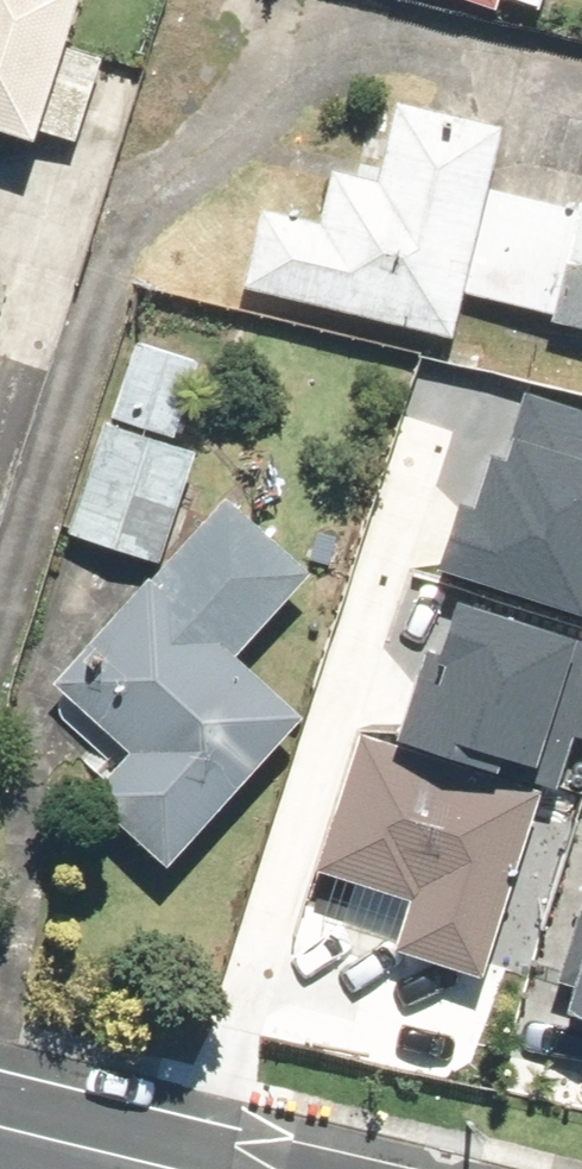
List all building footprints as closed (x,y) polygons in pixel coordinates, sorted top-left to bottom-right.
[(104,0),(0,0),(0,106),(93,136),(118,55),(90,46),(104,0)] [(581,315),(581,196),(513,181),(526,116),(409,91),(392,170),(344,160),(332,212),(271,199),(254,279),(477,327),(484,294),(581,315)] [(238,355),(147,324),(78,529),(170,559),(238,355)] [(432,560),(581,601),(581,393),(523,377),(507,437),(488,432),(484,448),(464,443),(432,560)] [(325,566),(245,490),(58,688),(136,762),(107,792),(189,869),(335,715),(256,639),(325,566)] [(389,721),(498,753),(503,736),(572,756),(581,723),(581,624),(454,587),(432,664),(408,657),(389,721)] [(371,726),(331,855),(422,883),(405,937),(493,965),(550,781),(371,726)] [(569,1000),(581,1004),(581,955),(569,1000)]
